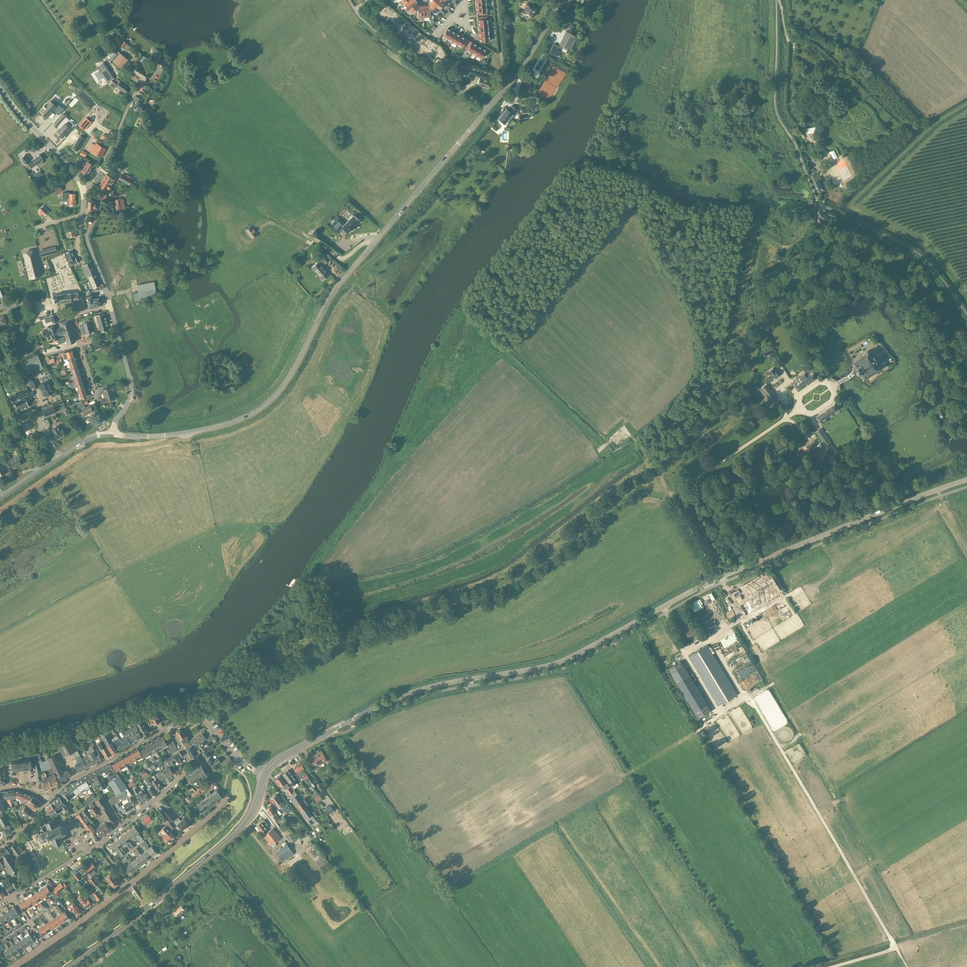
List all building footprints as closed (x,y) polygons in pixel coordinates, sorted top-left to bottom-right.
[(415,2),(416,1),(417,1),(416,0),(408,0),(402,6),(403,6),(407,10),(408,9),(415,2)] [(439,0),(430,0),(430,1),(431,2),(432,2),(441,10),(441,9),(445,5),(443,3),(439,0)] [(415,14),(419,6),(415,2),(408,9),(412,13),(415,14)] [(441,10),(432,2),(428,6),(432,14),(435,12),(437,14),(441,10)] [(535,10),(537,7),(533,5),(533,4),(530,2),(527,3),(523,12),(527,14),(527,13),(530,14),(529,15),(532,16),(535,11),(535,10)] [(424,18),(424,6),(419,6),(415,14),(418,15),(418,18),(424,18)] [(432,14),(428,6),(424,6),(424,18),(430,17),(430,15),(432,14)] [(442,37),(447,40),(452,31),(447,28),(442,37)] [(452,42),(457,33),(452,31),(447,40),(452,42)] [(553,43),(549,52),(557,56),(563,46),(570,50),(577,36),(566,31),(564,35),(566,35),(565,37),(563,37),(559,44),(560,45),(559,46),(553,43)] [(462,36),(457,33),(452,42),(457,45),(462,36)] [(465,42),(466,39),(467,39),(462,36),(457,45),(462,48),(463,45),(465,42)] [(471,53),(476,45),(472,42),(471,42),(470,45),(468,48),(467,50),(467,51),(471,53)] [(476,56),(481,47),(476,45),(471,53),(476,56)] [(108,55),(107,56),(111,60),(117,54),(110,47),(105,52),(108,55)] [(486,50),(481,47),(476,56),(481,59),(481,58),(482,58),(483,56),(486,50)] [(154,59),(153,61),(160,64),(160,62),(164,52),(158,50),(154,59)] [(120,53),(113,61),(120,68),(128,59),(120,53)] [(541,53),(531,71),(534,74),(534,75),(533,74),(532,75),(537,78),(540,72),(545,64),(546,65),(548,62),(544,60),(539,71),(535,69),(543,54),(541,53)] [(140,60),(148,66),(149,64),(148,64),(150,60),(147,58),(143,56),(140,60)] [(131,73),(140,79),(143,75),(139,73),(143,67),(137,63),(131,73)] [(113,78),(108,70),(104,64),(99,66),(110,82),(111,82),(115,85),(118,81),(113,78)] [(143,75),(140,79),(142,80),(143,81),(144,81),(145,81),(154,67),(149,64),(148,66),(146,69),(143,67),(139,73),(143,75)] [(488,88),(490,81),(480,77),(477,84),(488,88)] [(116,87),(125,94),(129,88),(121,81),(116,87)] [(141,111),(143,107),(142,106),(142,105),(140,104),(143,99),(136,96),(131,106),(141,111)] [(44,107),(41,111),(47,116),(53,110),(56,112),(61,106),(53,99),(51,101),(50,100),(47,105),(46,104),(44,106),(44,107)] [(506,108),(498,118),(504,123),(512,114),(513,115),(517,111),(512,106),(508,110),(506,108)] [(64,113),(54,124),(57,127),(58,126),(61,128),(58,132),(63,137),(71,129),(66,124),(70,120),(67,117),(67,116),(64,113)] [(88,115),(79,126),(84,130),(93,120),(88,115)] [(82,136),(74,149),(78,151),(86,139),(82,136)] [(90,143),(87,147),(90,148),(89,149),(102,157),(106,148),(104,147),(105,145),(96,141),(94,144),(92,143),(92,144),(90,143)] [(43,163),(42,161),(43,160),(39,154),(30,161),(25,154),(20,159),(25,165),(27,163),(31,168),(37,164),(38,166),(43,163)] [(842,160),(835,164),(843,180),(850,176),(842,160)] [(81,172),(88,176),(94,166),(87,161),(81,172)] [(107,172),(99,185),(106,190),(114,177),(107,172)] [(819,172),(815,174),(810,176),(813,183),(814,183),(818,192),(823,190),(818,180),(822,178),(819,172)] [(121,174),(119,179),(127,183),(130,179),(121,174)] [(63,190),(59,185),(53,190),(57,195),(63,190)] [(117,211),(125,209),(123,199),(115,201),(116,204),(117,211)] [(88,201),(88,209),(88,211),(97,212),(98,205),(96,205),(96,202),(93,201),(88,201)] [(49,211),(43,206),(39,211),(44,216),(49,211)] [(830,210),(827,215),(835,218),(837,213),(830,210)] [(820,213),(817,221),(825,224),(827,220),(830,221),(832,217),(820,213)] [(354,226),(360,220),(359,220),(360,219),(358,216),(357,217),(354,215),(353,216),(352,215),(349,218),(350,219),(345,224),(337,216),(334,219),(335,221),(330,226),(336,231),(342,225),(343,226),(349,232),(354,226)] [(58,246),(41,249),(42,255),(59,252),(58,246)] [(66,253),(67,256),(71,265),(77,262),(72,250),(66,253)] [(30,278),(42,275),(36,251),(24,254),(30,278)] [(320,257),(325,263),(330,260),(325,253),(320,257)] [(322,280),(329,274),(319,260),(311,266),(322,280)] [(89,281),(97,278),(94,272),(95,272),(90,261),(82,265),(83,269),(88,279),(89,281)] [(101,287),(97,278),(89,281),(89,282),(92,289),(98,286),(98,288),(101,287)] [(139,292),(133,293),(135,301),(140,300),(140,297),(156,294),(153,282),(137,285),(139,292)] [(71,292),(53,294),(53,297),(53,300),(57,300),(57,305),(61,304),(61,302),(72,301),(72,300),(71,293),(71,292)] [(89,308),(100,305),(99,297),(93,299),(92,295),(91,295),(91,294),(90,293),(88,293),(88,295),(88,296),(86,296),(89,308)] [(105,335),(110,334),(104,313),(96,315),(100,331),(104,330),(105,335)] [(59,324),(56,326),(59,335),(65,334),(68,344),(76,341),(68,319),(58,322),(59,324)] [(82,334),(93,331),(90,321),(83,323),(84,325),(79,326),(82,334)] [(59,335),(56,326),(55,324),(49,327),(49,328),(48,328),(48,330),(42,332),(44,336),(47,335),(48,339),(52,338),(59,336),(59,335)] [(92,350),(100,348),(97,340),(96,337),(92,338),(93,343),(90,344),(92,350)] [(765,356),(771,360),(773,358),(775,359),(779,354),(771,348),(765,356)] [(64,359),(67,358),(74,356),(72,350),(62,353),(64,359)] [(872,356),(868,350),(852,361),(855,366),(853,368),(858,374),(860,373),(864,378),(880,367),(876,361),(877,361),(874,355),(872,356)] [(23,373),(24,375),(33,371),(33,373),(43,370),(39,361),(40,361),(37,354),(18,362),(21,369),(21,368),(23,373)] [(769,371),(771,374),(766,378),(769,383),(779,375),(774,368),(769,371)] [(800,376),(802,380),(806,385),(817,377),(814,372),(807,377),(804,373),(800,376)] [(35,389),(39,387),(35,378),(31,380),(35,389)] [(75,381),(71,382),(71,385),(73,388),(77,387),(83,385),(81,379),(75,381)] [(54,391),(49,380),(40,385),(42,390),(42,389),(43,392),(45,396),(50,393),(50,394),(51,394),(52,396),(53,397),(56,395),(57,394),(56,391),(54,391)] [(806,385),(802,380),(795,385),(798,390),(806,385)] [(767,383),(761,387),(759,389),(766,398),(765,399),(767,401),(766,401),(769,405),(778,399),(767,383)] [(113,390),(112,386),(101,390),(103,393),(101,394),(103,402),(102,403),(112,400),(113,400),(113,399),(116,398),(115,398),(112,390),(113,390)] [(31,406),(34,404),(28,388),(24,390),(27,395),(28,397),(31,406)] [(85,390),(78,393),(80,399),(87,396),(85,390)] [(20,398),(15,400),(16,403),(19,411),(29,407),(27,402),(28,402),(27,398),(21,400),(20,398)] [(87,400),(82,402),(79,404),(84,416),(93,411),(90,405),(85,407),(84,405),(88,403),(87,400)] [(827,420),(825,417),(838,408),(835,403),(816,416),(820,421),(821,420),(823,423),(827,420)] [(56,412),(52,404),(42,408),(45,416),(56,412)] [(26,418),(20,420),(24,431),(28,429),(29,432),(35,430),(34,427),(31,428),(26,418)] [(56,440),(65,435),(62,429),(60,430),(58,426),(52,429),(54,434),(53,434),(56,440)] [(821,428),(816,431),(825,445),(830,442),(821,428)] [(813,454),(816,459),(818,458),(826,453),(823,448),(813,454)] [(13,458),(10,453),(4,456),(6,461),(13,458)] [(15,457),(9,460),(10,462),(14,468),(21,464),(19,460),(20,459),(18,455),(15,457)] [(764,574),(740,585),(750,607),(774,595),(764,574)] [(703,609),(711,606),(708,597),(691,603),(697,616),(705,613),(703,609)] [(685,630),(690,638),(700,632),(695,624),(685,630)] [(733,629),(724,633),(727,639),(723,641),(725,646),(738,640),(733,629)] [(719,706),(738,694),(708,644),(689,656),(719,706)] [(744,648),(725,655),(727,661),(746,653),(744,648)] [(698,718),(711,710),(681,661),(668,668),(698,718)] [(754,663),(735,672),(744,690),(763,680),(754,663)] [(150,718),(149,719),(152,725),(154,724),(154,725),(161,722),(158,717),(160,717),(158,713),(150,717),(150,718)] [(138,718),(135,720),(137,724),(143,736),(148,733),(142,722),(141,721),(140,722),(138,718)] [(132,727),(138,739),(142,736),(136,725),(132,727)] [(131,734),(135,741),(138,739),(132,727),(129,729),(131,734)] [(125,736),(119,739),(125,747),(131,743),(125,733),(125,732),(122,729),(122,728),(120,730),(125,736)] [(122,729),(125,732),(125,733),(131,743),(135,741),(131,734),(129,729),(125,731),(125,730),(124,728),(122,729)] [(99,738),(100,740),(96,742),(100,749),(107,746),(97,729),(94,731),(98,739),(99,738)] [(176,731),(176,732),(180,738),(183,737),(186,742),(188,741),(189,741),(186,736),(188,736),(185,731),(183,731),(182,729),(179,730),(179,729),(176,731)] [(196,746),(206,738),(201,732),(189,740),(192,745),(194,743),(196,746)] [(113,754),(118,750),(112,740),(108,733),(102,736),(113,754)] [(77,749),(75,746),(70,735),(55,743),(63,757),(73,753),(77,750),(77,749)] [(158,740),(162,747),(167,744),(166,743),(165,740),(163,738),(158,740)] [(95,754),(99,761),(103,759),(98,752),(97,749),(92,742),(91,739),(87,742),(89,744),(93,751),(95,754)] [(113,740),(112,740),(118,750),(125,747),(119,739),(115,742),(113,740)] [(162,747),(158,740),(152,743),(156,750),(157,752),(162,749),(162,747)] [(204,741),(202,742),(197,745),(202,752),(209,746),(207,743),(206,744),(204,741)] [(152,743),(147,747),(150,753),(156,750),(152,743)] [(212,745),(202,752),(205,758),(210,755),(208,752),(214,748),(212,745)] [(112,754),(107,746),(100,749),(105,758),(112,754)] [(191,758),(197,755),(191,746),(186,749),(191,758)] [(150,753),(147,747),(141,750),(145,756),(150,753)] [(137,759),(143,756),(139,749),(134,752),(137,759)] [(12,762),(9,762),(10,769),(13,769),(13,770),(24,768),(24,769),(26,769),(26,768),(32,768),(32,765),(32,763),(31,763),(31,759),(30,759),(30,758),(35,757),(34,751),(25,752),(25,758),(26,758),(26,760),(12,761),(12,762)] [(88,754),(93,764),(99,761),(95,754),(93,751),(88,754)] [(321,751),(317,753),(318,754),(310,758),(311,759),(308,761),(313,771),(316,769),(316,767),(327,761),(321,751)] [(137,759),(134,752),(128,755),(132,762),(137,759)] [(182,756),(179,752),(167,759),(169,763),(171,766),(174,765),(172,762),(171,760),(174,759),(175,760),(182,756)] [(56,754),(49,757),(53,767),(56,776),(59,782),(71,776),(68,769),(66,771),(65,770),(63,771),(56,754)] [(88,754),(82,758),(83,760),(87,767),(93,764),(88,754)] [(132,762),(128,755),(123,758),(127,765),(132,762)] [(213,770),(218,767),(217,765),(221,763),(217,758),(214,761),(211,756),(206,759),(213,770)] [(77,764),(75,765),(79,771),(87,767),(83,760),(82,758),(81,757),(79,759),(77,759),(78,761),(76,762),(77,764)] [(41,759),(38,760),(38,761),(41,772),(45,771),(47,777),(47,776),(52,786),(59,782),(56,776),(53,767),(49,758),(43,761),(41,759)] [(127,765),(123,758),(117,761),(121,768),(127,765)] [(201,768),(202,767),(202,768),(204,766),(202,763),(200,759),(197,761),(200,765),(188,773),(190,777),(193,775),(193,776),(196,775),(195,773),(201,769),(201,768)] [(41,773),(41,772),(38,761),(33,762),(36,771),(36,776),(38,781),(40,782),(40,773),(41,773)] [(121,768),(117,761),(112,765),(116,771),(121,768)] [(304,772),(303,770),(305,768),(300,762),(297,764),(306,778),(308,777),(305,772),(304,772)] [(169,766),(163,769),(167,776),(173,773),(170,767),(171,766),(169,763),(168,764),(169,766)] [(110,764),(105,766),(108,773),(110,776),(111,775),(112,778),(113,777),(112,775),(115,773),(110,764)] [(306,778),(297,764),(293,767),(299,776),(301,778),(303,777),(302,778),(304,780),(306,778)] [(108,773),(105,766),(100,769),(103,774),(104,776),(105,776),(106,778),(108,777),(110,779),(112,778),(111,775),(110,776),(108,773)] [(195,773),(196,775),(198,779),(206,774),(202,768),(202,767),(201,768),(201,769),(195,773)] [(99,789),(107,785),(98,769),(90,774),(99,789)] [(167,776),(163,769),(157,772),(161,779),(167,776)] [(296,773),(293,776),(288,770),(283,774),(291,785),(300,779),(296,773)] [(45,771),(41,772),(41,773),(40,773),(40,782),(42,782),(42,783),(45,789),(52,786),(47,776),(47,777),(45,771)] [(201,783),(198,779),(196,775),(193,776),(193,775),(190,777),(188,773),(186,774),(192,783),(196,780),(198,783),(199,785),(201,783)] [(89,774),(84,777),(88,784),(91,783),(94,787),(93,787),(95,790),(98,789),(96,786),(96,785),(89,774)] [(115,795),(116,795),(118,799),(124,796),(125,799),(127,798),(129,796),(132,795),(121,778),(119,775),(108,782),(116,794),(115,795)] [(289,786),(286,782),(281,775),(275,779),(280,786),(282,785),(284,788),(287,786),(288,787),(289,786)] [(89,786),(88,785),(88,784),(84,777),(83,778),(78,781),(75,782),(79,788),(82,785),(84,787),(85,789),(87,789),(89,788),(89,786)] [(156,778),(152,781),(152,782),(156,788),(158,790),(162,787),(156,778)] [(75,782),(70,786),(76,794),(77,796),(79,794),(78,793),(81,790),(80,790),(84,787),(82,785),(79,788),(75,782)] [(149,782),(147,783),(150,787),(147,788),(152,795),(153,794),(155,795),(156,794),(156,793),(156,792),(154,789),(149,782)] [(202,793),(204,791),(205,790),(204,788),(202,784),(197,788),(198,789),(195,791),(192,788),(188,791),(190,794),(192,793),(195,797),(202,793)] [(76,794),(70,786),(60,792),(66,801),(72,796),(72,797),(76,794)] [(141,804),(145,801),(141,795),(139,792),(136,787),(133,789),(138,797),(136,798),(141,804)] [(211,793),(214,796),(213,797),(214,799),(215,798),(218,801),(222,798),(216,789),(211,793)] [(13,790),(15,797),(16,797),(19,798),(22,791),(21,791),(13,790)] [(145,801),(150,798),(145,792),(143,793),(141,790),(139,792),(141,795),(145,801)] [(7,803),(11,802),(10,797),(9,797),(8,791),(0,792),(2,796),(3,796),(4,796),(5,799),(7,799),(7,803)] [(207,796),(214,804),(218,801),(215,798),(214,799),(213,797),(214,796),(211,793),(210,791),(206,794),(207,796)] [(2,796),(0,792),(0,822),(3,827),(4,829),(10,827),(9,824),(4,815),(2,815),(0,810),(7,807),(2,796)] [(21,806),(23,809),(26,805),(28,802),(33,796),(26,793),(23,800),(25,801),(21,806)] [(312,825),(317,821),(314,817),(310,812),(297,793),(292,797),(312,825)] [(285,805),(281,801),(276,794),(271,798),(276,805),(278,803),(282,808),(285,812),(286,812),(287,813),(291,810),(287,804),(285,805)] [(118,799),(116,795),(115,795),(108,799),(112,805),(119,800),(118,799)] [(26,805),(27,804),(35,811),(42,802),(33,796),(28,802),(26,805)] [(116,819),(110,809),(102,796),(95,800),(99,806),(101,805),(103,808),(100,809),(107,821),(111,819),(112,822),(116,819)] [(131,799),(129,796),(127,798),(129,800),(123,804),(127,810),(134,805),(131,799)] [(207,796),(203,799),(210,807),(214,804),(207,796)] [(311,802),(307,796),(302,800),(306,805),(311,802)] [(66,805),(60,797),(51,803),(55,808),(56,810),(58,808),(60,810),(63,808),(65,811),(68,809),(65,806),(66,806),(66,805)] [(210,807),(203,799),(197,804),(203,813),(210,807)] [(49,813),(50,812),(55,808),(51,803),(45,808),(49,813)] [(95,815),(98,812),(95,807),(95,806),(94,804),(91,805),(93,807),(91,809),(93,812),(90,814),(88,812),(84,815),(80,819),(85,827),(90,823),(88,820),(90,818),(94,815),(95,815)] [(33,811),(26,805),(23,809),(22,810),(28,816),(33,811)] [(334,811),(330,805),(325,809),(329,815),(334,811)] [(281,820),(275,812),(271,806),(266,809),(271,815),(275,820),(277,823),(281,820)] [(77,815),(80,819),(84,815),(88,812),(86,808),(77,815)] [(168,809),(163,813),(171,822),(176,818),(168,809)] [(285,813),(280,817),(285,823),(290,819),(285,813)] [(149,815),(143,819),(147,824),(152,820),(149,815)] [(38,836),(37,836),(35,837),(37,840),(39,839),(40,839),(41,840),(41,841),(42,841),(42,840),(44,840),(44,841),(45,841),(45,839),(51,837),(53,844),(62,841),(59,835),(63,833),(63,835),(64,834),(64,833),(66,832),(67,832),(66,831),(66,829),(67,829),(67,828),(66,828),(66,826),(66,825),(65,825),(63,824),(64,823),(63,823),(62,824),(60,824),(60,823),(59,823),(60,824),(55,826),(53,818),(52,819),(49,820),(48,820),(49,821),(46,822),(46,821),(45,821),(48,829),(46,830),(44,826),(42,827),(40,828),(41,830),(40,831),(41,831),(39,833),(38,832),(38,833),(39,834),(38,836)] [(95,825),(90,818),(88,820),(90,823),(85,827),(91,834),(95,830),(93,826),(95,825)] [(183,830),(186,826),(188,827),(189,826),(189,824),(184,818),(179,822),(177,820),(174,822),(177,824),(183,830)] [(266,828),(265,826),(268,824),(264,820),(256,826),(261,832),(263,831),(265,834),(263,835),(271,845),(281,838),(273,828),(268,832),(266,829),(266,828)] [(100,825),(107,833),(113,828),(111,825),(109,827),(105,822),(100,825)] [(102,837),(107,833),(100,825),(96,829),(102,837)] [(139,835),(138,834),(140,832),(135,826),(130,829),(135,835),(139,840),(141,843),(142,842),(145,840),(144,840),(140,835),(139,835)] [(171,841),(171,840),(175,837),(169,831),(165,826),(162,829),(166,834),(163,836),(168,842),(169,842),(170,843),(171,841)] [(135,835),(130,829),(126,832),(131,839),(134,837),(137,842),(139,840),(135,835)] [(101,838),(95,830),(91,834),(97,841),(101,838)] [(131,839),(126,832),(122,836),(131,847),(132,848),(134,847),(129,840),(131,839)] [(292,833),(287,837),(290,842),(295,838),(292,833)] [(122,836),(118,839),(123,845),(125,843),(129,848),(131,847),(122,836)] [(123,845),(118,839),(114,842),(122,853),(124,855),(126,854),(120,847),(123,845)] [(145,846),(147,849),(152,856),(157,852),(152,846),(149,848),(148,845),(145,840),(142,842),(145,846)] [(283,846),(275,852),(282,862),(294,853),(285,841),(281,843),(283,846)] [(122,853),(114,842),(110,845),(115,851),(117,849),(122,856),(124,855),(122,853)] [(17,855),(21,853),(14,844),(10,846),(17,855)] [(145,846),(142,847),(145,851),(143,853),(149,859),(152,856),(147,849),(145,846)] [(19,866),(6,848),(0,853),(0,858),(5,866),(8,875),(10,878),(15,875),(13,870),(19,866)] [(149,859),(143,853),(142,854),(137,848),(134,850),(137,853),(144,862),(149,859)] [(136,853),(135,854),(138,857),(135,859),(140,865),(144,862),(137,853),(136,853)] [(129,856),(128,858),(129,859),(136,869),(140,865),(135,859),(133,861),(129,856)] [(324,856),(315,861),(319,866),(327,860),(324,856)] [(92,862),(85,867),(92,876),(96,873),(94,869),(99,865),(95,859),(92,862)] [(126,864),(123,866),(128,872),(131,870),(132,872),(136,869),(129,859),(129,860),(128,860),(127,861),(129,864),(127,866),(126,864)] [(81,862),(74,868),(77,872),(84,867),(81,862)] [(105,877),(109,882),(113,887),(119,883),(115,877),(111,873),(105,877)] [(92,876),(87,880),(93,887),(97,883),(92,876)] [(7,885),(6,887),(10,893),(13,892),(17,889),(13,882),(7,885)] [(55,887),(59,892),(67,886),(64,883),(62,885),(61,883),(55,887)] [(47,895),(51,892),(47,885),(42,889),(47,895)] [(97,889),(95,891),(100,897),(103,895),(101,893),(103,891),(100,887),(99,888),(97,885),(95,886),(97,889)] [(60,894),(59,892),(55,887),(51,890),(57,897),(60,894)] [(89,892),(88,892),(90,894),(93,899),(95,897),(97,900),(100,897),(95,891),(93,888),(91,890),(89,892)] [(47,895),(42,889),(38,891),(42,898),(47,895)] [(42,898),(38,891),(33,894),(38,901),(42,898)] [(89,907),(89,905),(92,903),(88,898),(89,898),(85,892),(78,897),(86,908),(86,907),(87,908),(89,907)] [(38,901),(33,894),(29,897),(33,904),(38,901)] [(33,904),(29,897),(24,900),(28,907),(33,904)] [(28,907),(24,900),(19,903),(24,910),(28,907)] [(79,913),(82,911),(77,904),(77,905),(74,901),(67,906),(71,911),(73,910),(76,915),(77,914),(78,915),(79,913)] [(57,904),(55,906),(65,920),(69,917),(65,911),(62,912),(57,904)] [(61,922),(62,923),(63,922),(63,921),(65,920),(55,906),(53,907),(58,915),(56,917),(60,923),(61,922)] [(181,906),(173,912),(177,916),(184,910),(181,906)] [(14,917),(19,914),(15,907),(10,910),(14,917)] [(14,917),(10,910),(4,913),(8,920),(14,917)] [(56,926),(60,923),(56,917),(54,918),(49,910),(46,912),(56,926)] [(51,929),(56,926),(46,912),(44,913),(49,921),(47,922),(51,929)] [(4,913),(0,916),(0,918),(3,924),(8,920),(4,913)] [(40,916),(38,917),(47,932),(51,929),(47,922),(45,924),(40,916)] [(46,932),(47,932),(38,917),(35,919),(40,927),(38,928),(43,935),(43,934),(45,935),(46,934),(46,932)] [(30,934),(25,937),(30,944),(35,940),(30,934)] [(30,944),(25,937),(20,940),(24,947),(30,944)] [(14,944),(19,951),(24,947),(20,940),(14,944)] [(9,948),(14,954),(19,951),(14,944),(9,948)] [(14,954),(9,948),(4,951),(9,958),(14,954)]
